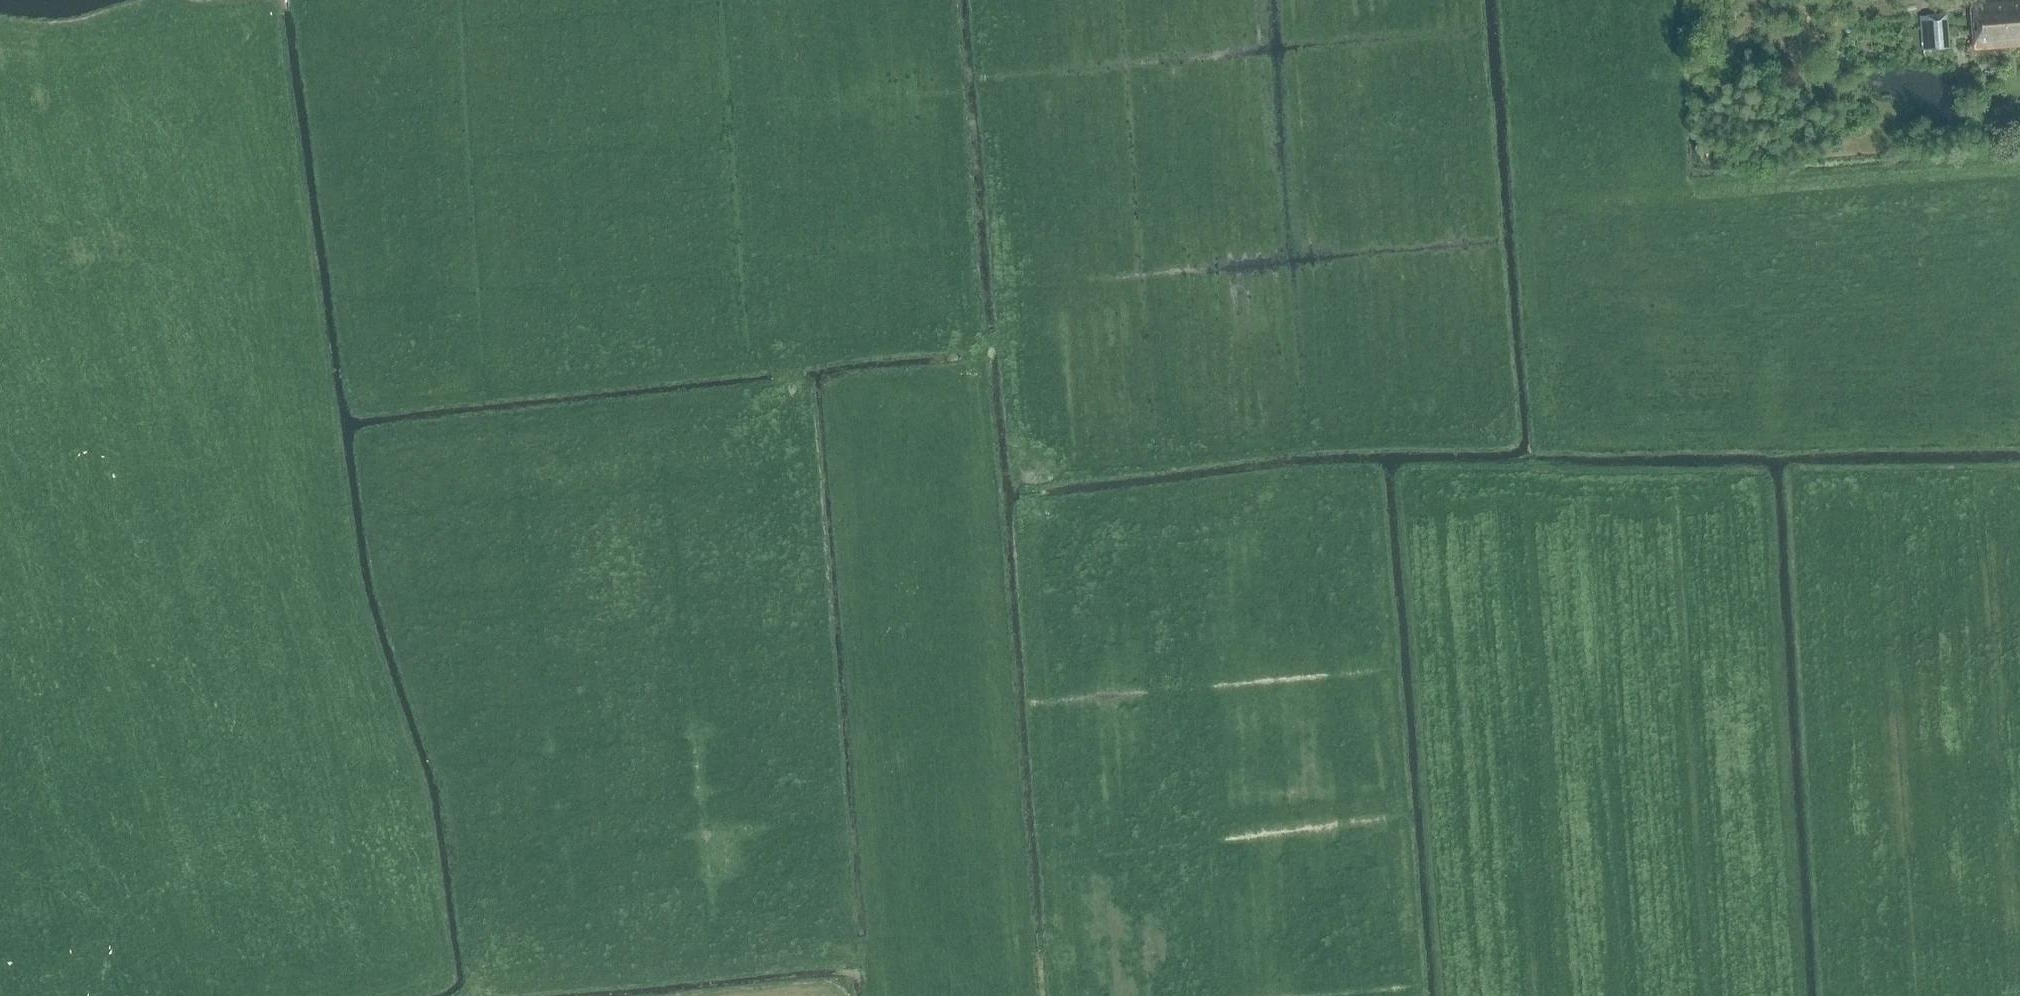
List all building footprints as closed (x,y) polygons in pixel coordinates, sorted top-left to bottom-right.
[(1975,48),(2019,46),(2019,0),(1986,0),(1972,1),(1975,48)] [(1949,49),(1946,13),(1919,15),(1921,51),(1949,49)]
